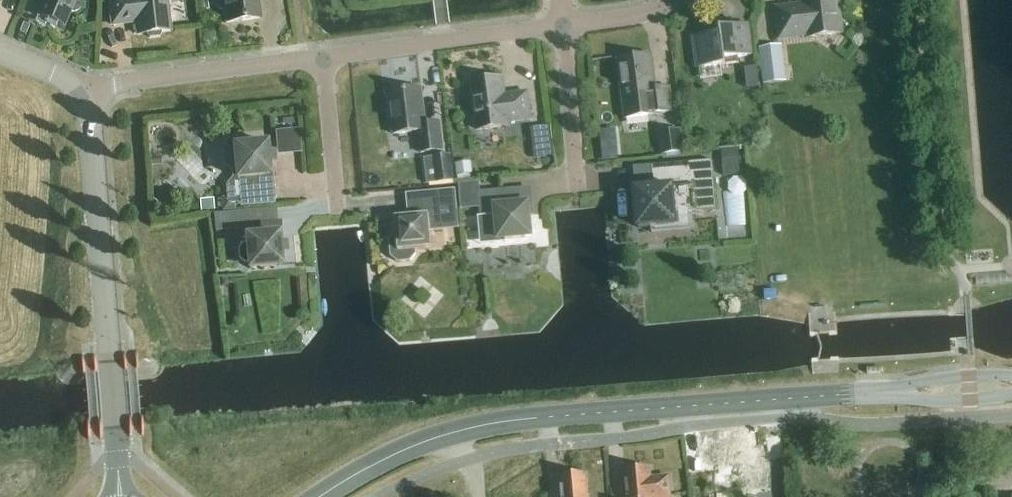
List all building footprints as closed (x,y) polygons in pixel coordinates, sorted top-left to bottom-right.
[(37,16),(63,26),(69,12),(71,13),(75,12),(78,11),(80,9),(82,5),(81,2),(81,0),(44,0),(37,16)] [(112,25),(136,22),(137,35),(146,34),(149,38),(159,37),(161,32),(170,31),(166,0),(109,0),(112,25)] [(260,19),(257,0),(216,0),(217,8),(221,11),(224,10),(225,24),(260,19)] [(805,5),(776,8),(780,38),(809,35),(809,37),(842,33),(841,28),(844,28),(842,18),(840,18),(838,0),(804,0),(805,5)] [(747,24),(720,28),(720,34),(693,37),(697,69),(739,63),(738,57),(751,56),(747,24)] [(759,49),(763,85),(787,82),(782,46),(759,49)] [(655,89),(650,55),(627,58),(624,62),(613,63),(613,64),(619,64),(626,118),(672,112),(669,87),(655,89)] [(758,68),(744,69),(746,88),(759,87),(758,68)] [(507,122),(531,119),(527,93),(504,96),(501,79),(471,82),(478,130),(507,127),(507,122)] [(426,124),(421,89),(388,93),(393,134),(418,131),(420,153),(443,150),(439,122),(426,124)] [(275,126),(277,150),(301,148),(299,124),(275,126)] [(550,126),(542,127),(531,128),(534,152),(553,150),(550,126)] [(685,156),(682,129),(657,133),(661,155),(669,154),(670,158),(685,156)] [(601,135),(604,162),(616,161),(613,133),(601,135)] [(224,165),(232,172),(232,178),(226,186),(227,197),(220,198),(222,211),(235,210),(235,203),(239,203),(240,208),(274,204),(274,201),(275,201),(271,155),(266,155),(265,145),(253,146),(252,137),(247,138),(229,140),(222,147),(224,165)] [(454,181),(451,154),(433,156),(436,184),(441,183),(442,185),(454,183),(453,182),(454,181)] [(161,165),(162,156),(150,156),(150,165),(161,165)] [(722,160),(723,176),(740,175),(739,158),(722,160)] [(716,210),(712,161),(651,166),(654,189),(635,191),(638,228),(675,225),(674,213),(716,210)] [(471,162),(455,164),(456,176),(473,174),(471,162)] [(498,240),(531,237),(529,203),(521,204),(519,189),(480,193),(479,182),(459,184),(461,210),(479,209),(480,217),(496,216),(498,240)] [(152,199),(165,212),(180,197),(167,184),(152,199)] [(455,189),(439,191),(406,194),(408,216),(395,217),(396,233),(389,241),(391,257),(398,263),(410,261),(416,254),(416,250),(432,248),(430,231),(459,229),(455,189)] [(200,212),(214,210),(213,200),(199,201),(200,212)] [(238,250),(239,259),(244,263),(248,263),(249,269),(279,266),(279,256),(284,256),(281,221),(252,224),(253,238),(246,238),(247,245),(242,245),(238,250)] [(726,478),(727,492),(750,490),(751,496),(773,496),(771,474),(755,476),(753,447),(753,441),(723,443),(725,460),(720,461),(721,478),(726,478)] [(627,496),(670,496),(668,477),(650,479),(649,469),(625,471),(627,496)] [(562,496),(587,496),(585,475),(560,477),(562,496)]
